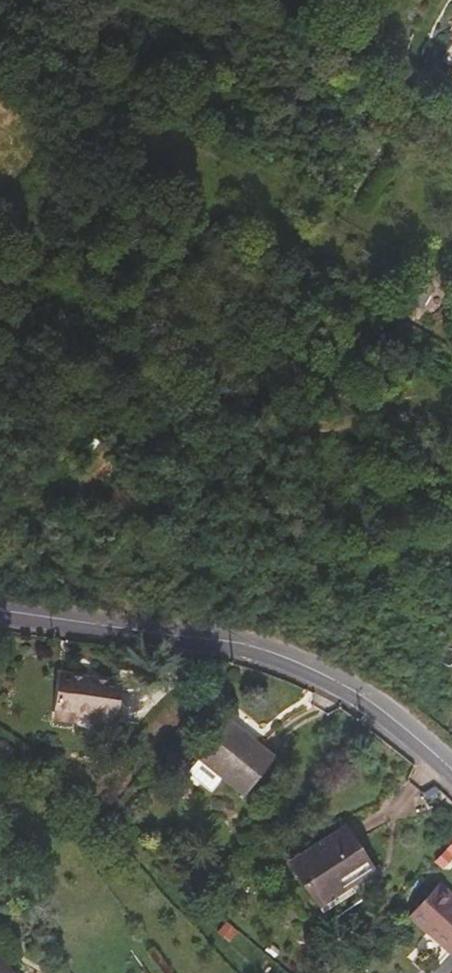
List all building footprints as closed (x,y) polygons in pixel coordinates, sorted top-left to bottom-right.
[(422,265),(415,275),(422,279),(428,268),(422,265)] [(422,279),(415,275),(401,297),(421,308),(434,287),(422,279)] [(116,722),(121,682),(62,673),(54,718),(72,721),(74,712),(93,715),(92,719),(116,722)] [(277,757),(232,720),(199,759),(197,758),(187,770),(212,791),(222,779),(244,797),(277,757)] [(373,871),(346,828),(292,863),(319,906),(373,871)] [(451,951),(451,900),(448,897),(451,894),(440,884),(410,916),(451,953),(451,951)]
